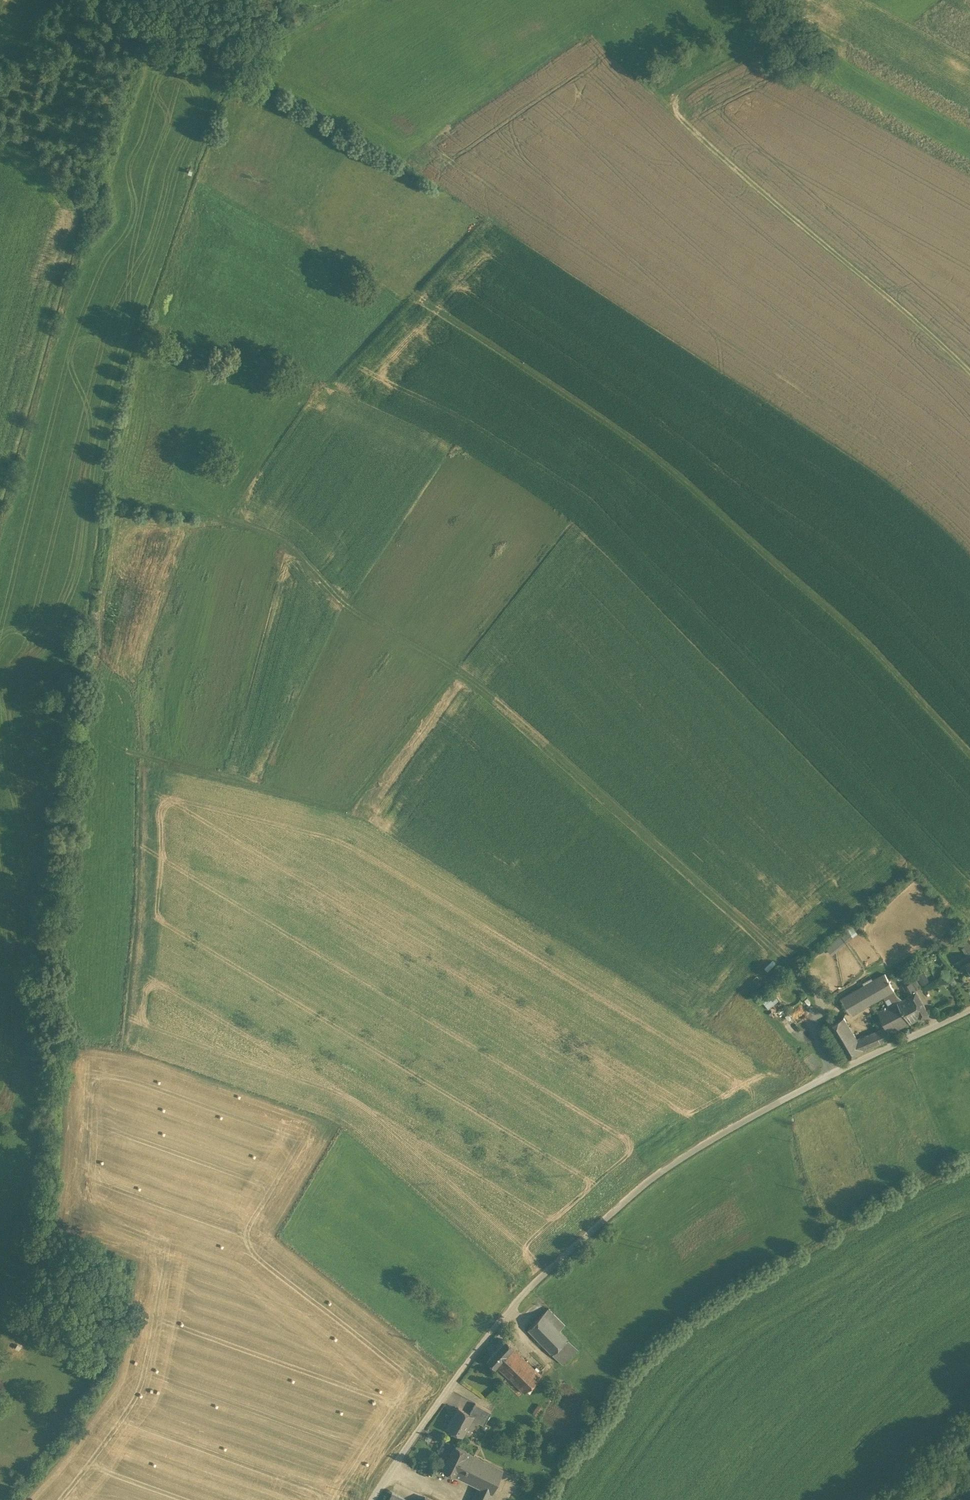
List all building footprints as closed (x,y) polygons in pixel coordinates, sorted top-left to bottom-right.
[(917,960),(909,964),(912,970),(920,966),(917,960)] [(925,969),(918,973),(924,983),(931,980),(925,969)] [(886,973),(841,998),(852,1013),(884,995),(895,989),(886,973)] [(912,981),(917,990),(921,987),(916,976),(911,979),(912,981)] [(909,994),(917,990),(912,981),(904,985),(909,994)] [(898,1001),(904,998),(897,994),(895,989),(884,995),(886,997),(885,998),(889,1005),(898,1001)] [(922,1016),(929,1012),(917,990),(909,994),(910,995),(922,1016)] [(773,992),(763,1000),(769,1007),(779,999),(773,992)] [(911,1022),(922,1016),(910,995),(904,998),(898,1001),(902,1010),(904,1009),(910,1021),(911,1022)] [(902,1010),(898,1001),(889,1005),(879,1011),(886,1026),(890,1032),(910,1021),(904,1009),(902,1010)] [(863,1048),(858,1038),(844,1016),(828,1026),(847,1058),(863,1048)] [(890,1032),(886,1026),(858,1038),(863,1048),(893,1037),(890,1032)] [(549,1308),(543,1313),(560,1330),(565,1325),(549,1308)] [(560,1330),(543,1313),(528,1329),(552,1354),(568,1339),(560,1330)] [(514,1346),(505,1339),(487,1360),(495,1367),(496,1366),(512,1348),(514,1346)] [(578,1349),(568,1339),(552,1354),(562,1364),(578,1349)] [(541,1375),(512,1348),(496,1366),(525,1393),(541,1375)] [(476,1403),(470,1413),(473,1415),(472,1418),(484,1425),(491,1411),(476,1403)] [(470,1413),(459,1407),(448,1427),(450,1428),(451,1431),(455,1433),(458,1433),(462,1435),(472,1418),(473,1415),(470,1413)] [(466,1450),(456,1444),(443,1470),(454,1475),(455,1474),(466,1451),(466,1450)] [(478,1457),(466,1451),(455,1474),(467,1480),(478,1457)] [(478,1457),(467,1480),(479,1486),(472,1499),(489,1499),(503,1469),(478,1457)]
